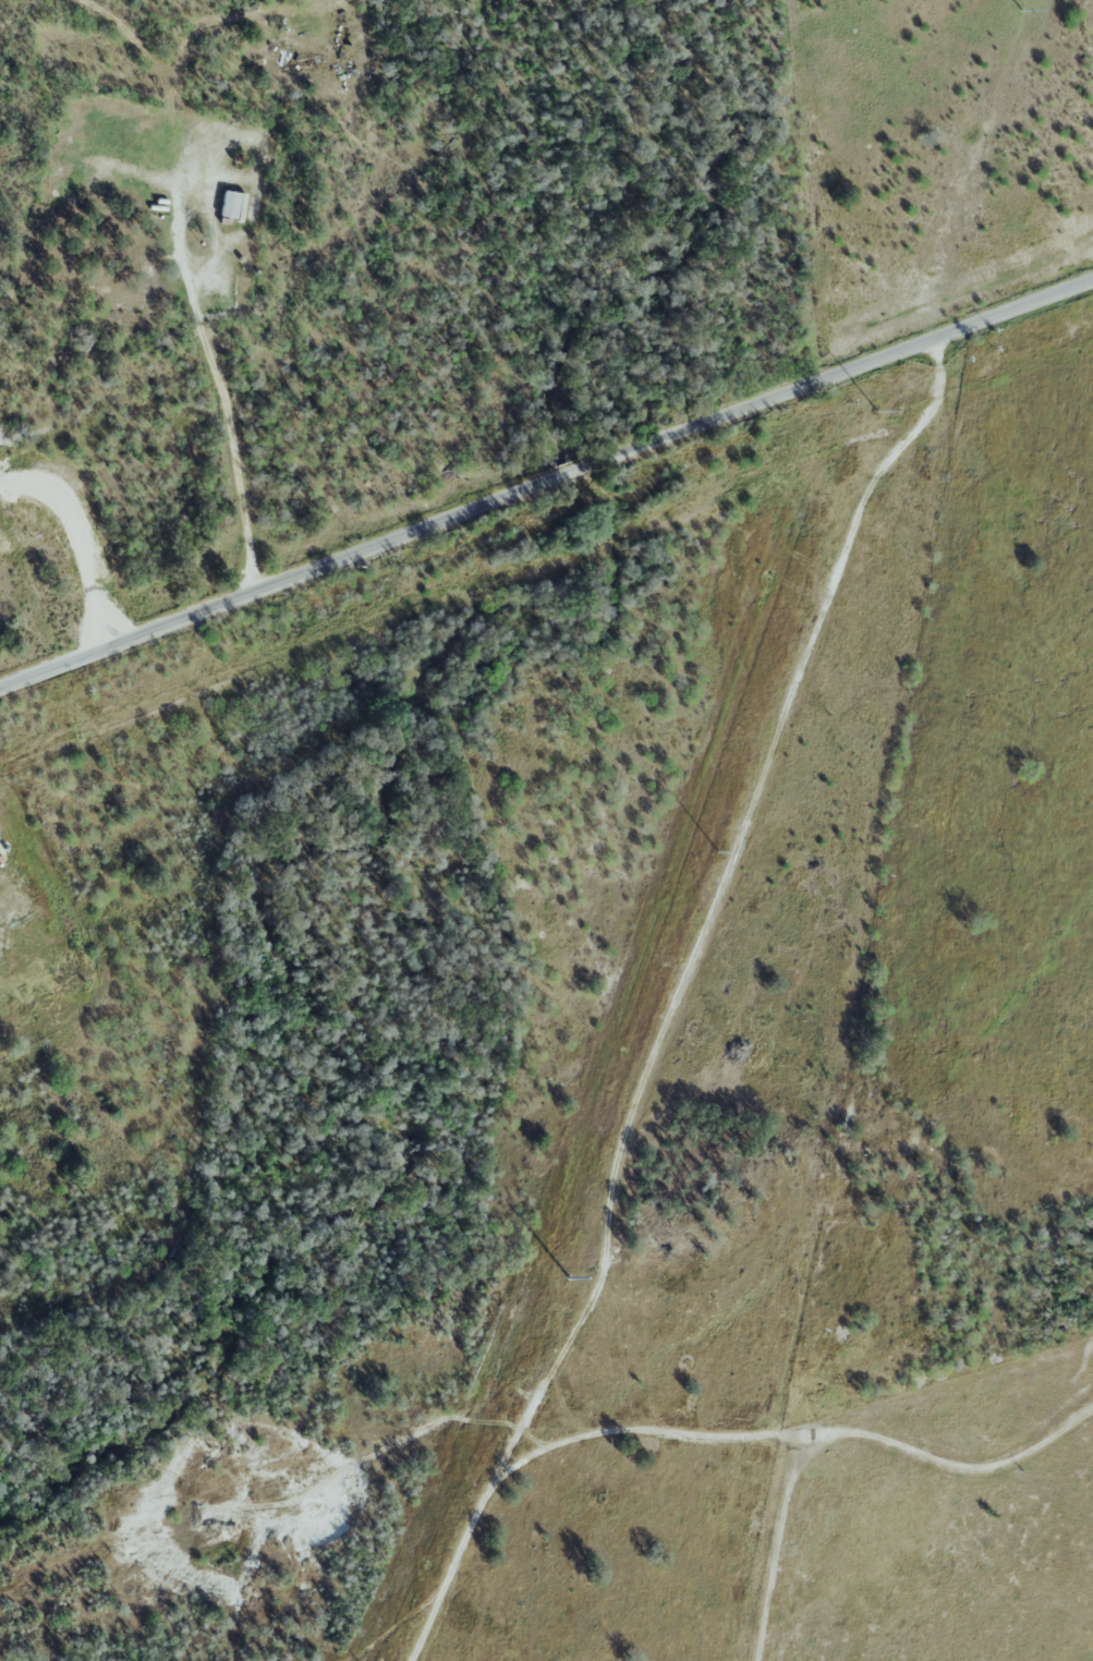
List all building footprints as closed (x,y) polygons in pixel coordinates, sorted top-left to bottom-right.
[(215,217),(231,219),(230,222),(239,225),(244,195),(218,191),(215,217)]
